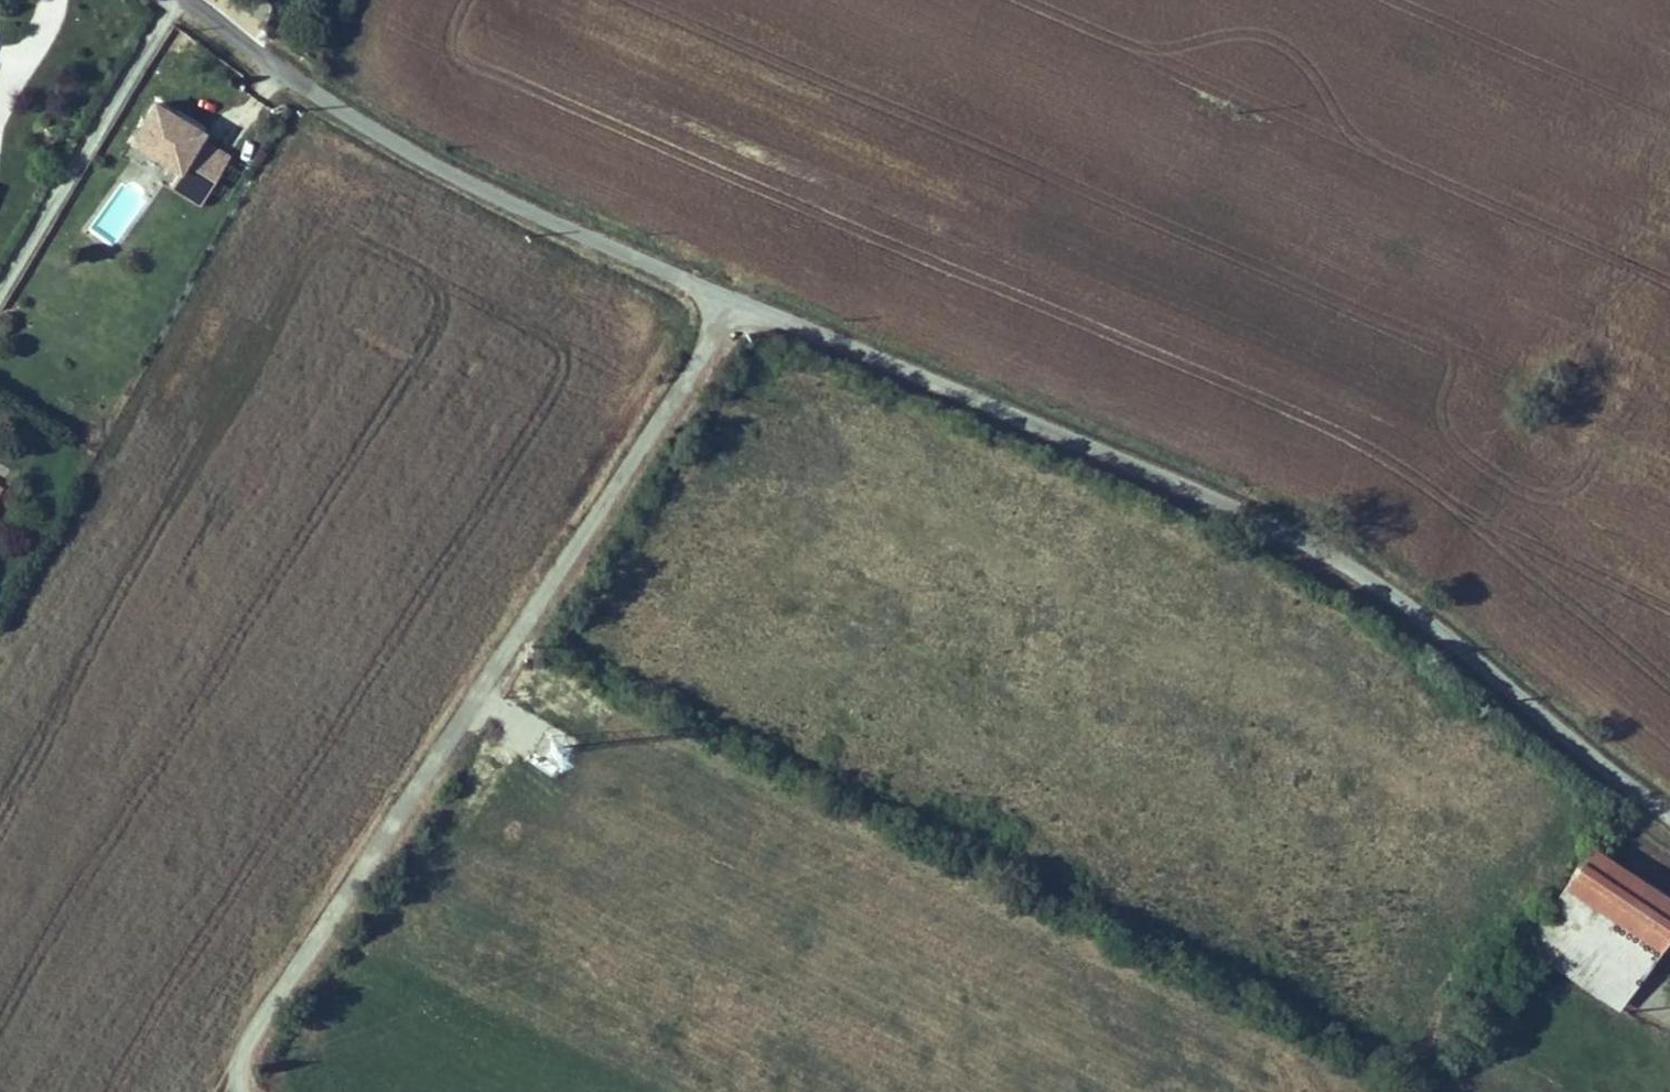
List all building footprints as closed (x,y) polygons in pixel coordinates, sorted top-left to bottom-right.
[(233,153),(204,134),(209,127),(161,95),(136,135),(184,166),(213,185),(233,153)] [(204,200),(213,185),(184,166),(174,181),(204,200)] [(1610,860),(1591,848),(1567,886),(1601,907),(1595,915),(1618,930),(1624,921),(1639,931),(1632,941),(1654,955),(1660,945),(1669,930),(1669,900),(1610,860)] [(1637,979),(1654,955),(1632,941),(1639,931),(1624,921),(1618,930),(1595,915),(1601,907),(1567,886),(1528,944),(1584,981),(1600,957),(1637,979)] [(1660,945),(1669,951),(1669,949),(1669,930),(1660,945)]
